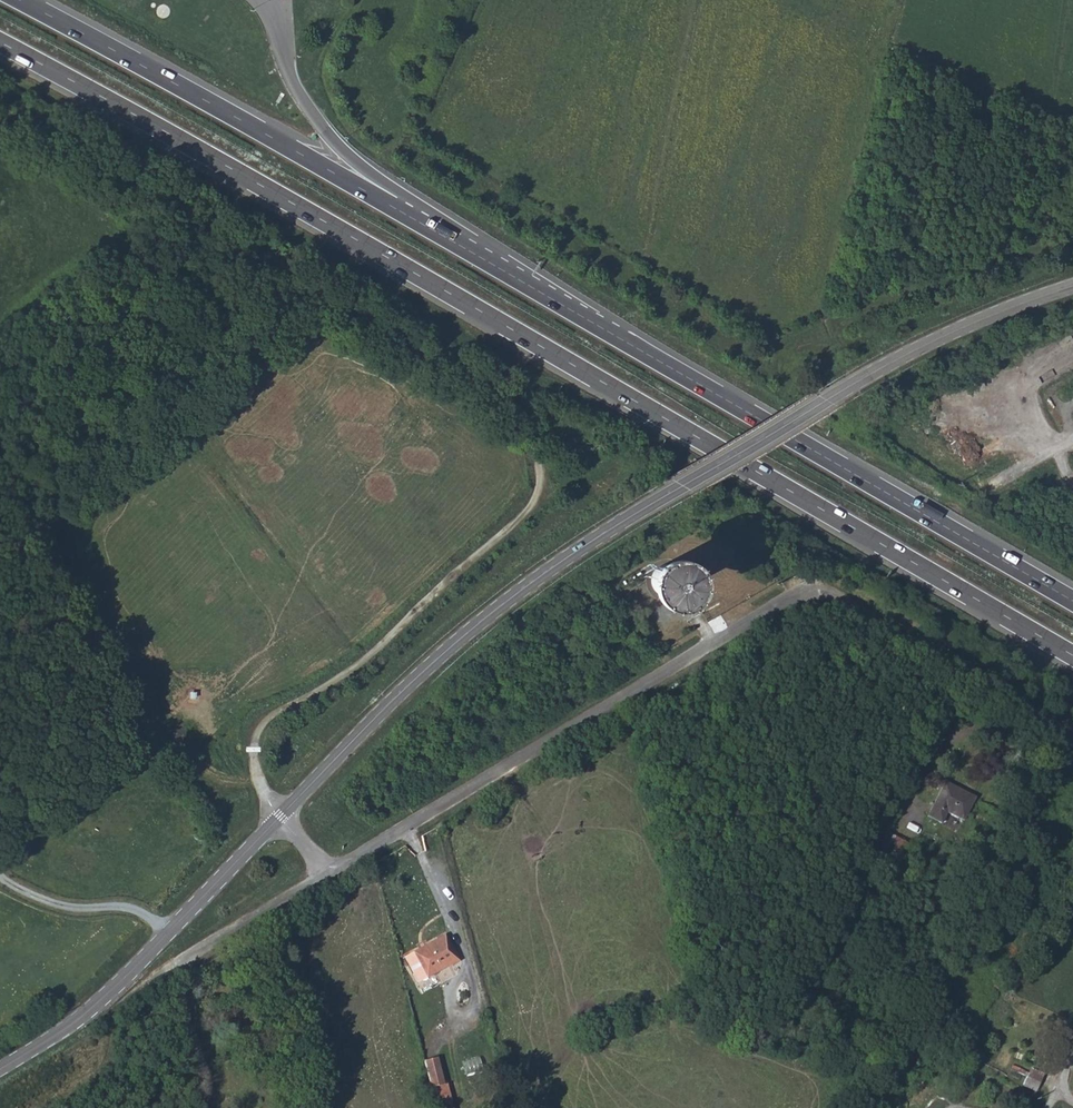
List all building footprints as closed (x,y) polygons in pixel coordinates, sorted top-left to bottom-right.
[(678,575),(675,571),(671,569),(666,568),(662,569),(658,571),(655,575),(654,579),(654,584),(656,588),(660,591),(664,593),(669,593),(673,591),(677,588),(679,584),(679,579),(678,575)] [(975,802),(944,786),(927,819),(940,826),(945,818),(961,826),(975,802)] [(909,848),(895,841),(885,861),(898,868),(909,848)] [(459,959),(447,935),(415,952),(427,977),(459,959)] [(423,1055),(430,1082),(444,1079),(437,1052),(423,1055)] [(1053,1059),(1045,1056),(1043,1062),(1050,1066),(1053,1059)] [(1030,1070),(1028,1073),(1026,1077),(1022,1085),(1037,1092),(1044,1076),(1030,1070)] [(439,1102),(441,1107),(454,1107),(452,1099),(439,1102)]
